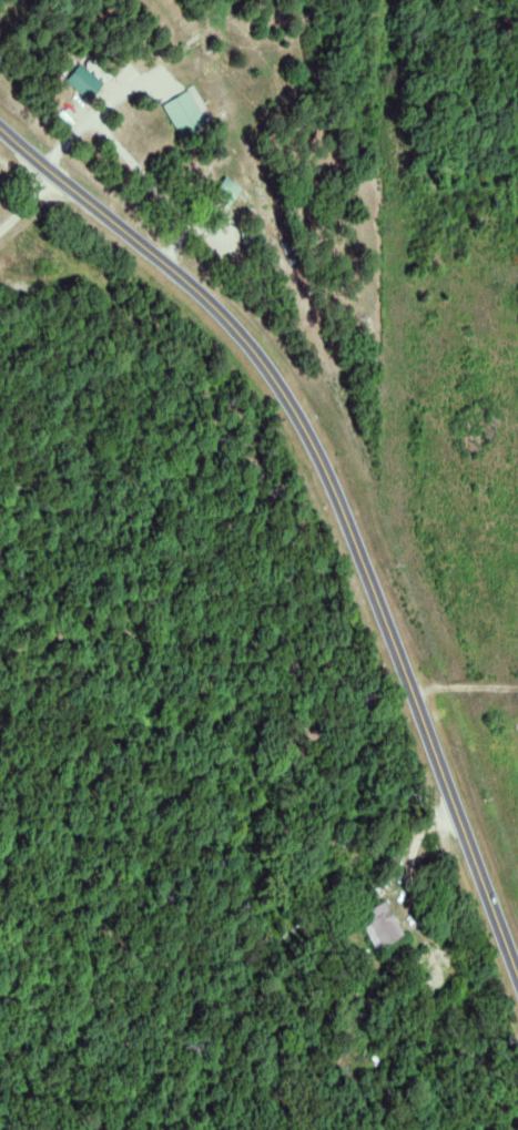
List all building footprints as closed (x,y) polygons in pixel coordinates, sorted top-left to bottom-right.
[(67,81),(91,100),(106,82),(82,63),(67,81)] [(185,136),(210,121),(191,90),(166,105),(185,136)] [(216,195),(232,206),(245,187),(229,176),(216,195)] [(364,914),(382,950),(409,936),(391,900),(364,914)]
